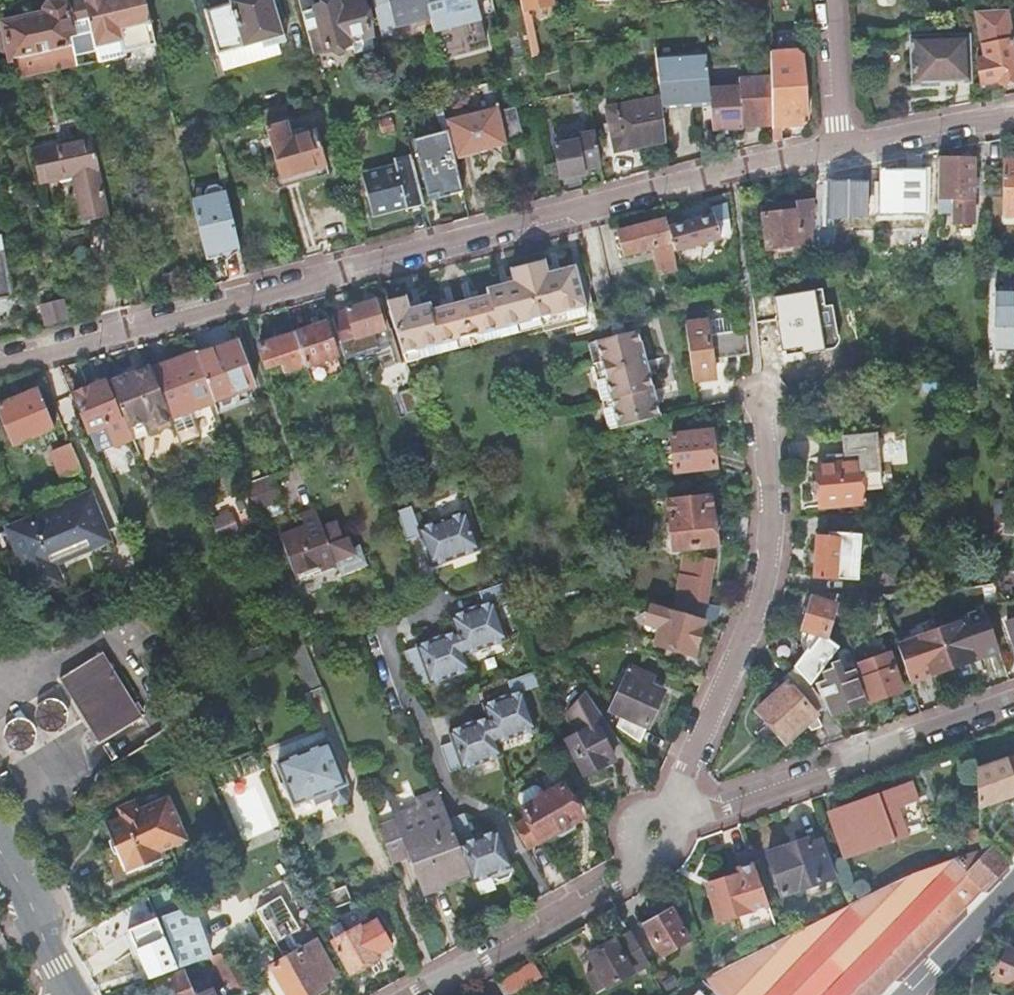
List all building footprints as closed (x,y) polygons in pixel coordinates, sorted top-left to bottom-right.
[(12,60),(25,57),(71,47),(75,67),(98,63),(91,32),(73,37),(70,24),(89,20),(85,0),(66,0),(73,6),(66,7),(66,5),(58,0),(56,0),(49,2),(43,9),(44,11),(34,13),(35,17),(2,24),(10,61),(12,60)] [(89,20),(91,28),(90,29),(91,32),(98,63),(125,57),(124,53),(112,0),(85,0),(89,20)] [(124,53),(154,46),(143,0),(112,0),(124,53)] [(228,3),(229,5),(245,64),(280,54),(275,37),(280,36),(270,0),(238,0),(228,3)] [(313,55),(348,46),(346,39),(369,33),(362,4),(338,10),(337,3),(318,8),(316,0),(298,0),(313,55)] [(337,3),(338,10),(362,4),(361,0),(349,0),(337,3)] [(381,39),(397,35),(397,34),(395,29),(429,20),(424,0),(371,0),(381,39)] [(429,20),(431,25),(433,34),(480,22),(475,0),(424,0),(429,20)] [(521,12),(526,11),(553,6),(552,0),(519,0),(521,12)] [(670,2),(659,3),(660,15),(671,13),(670,2)] [(222,70),(245,64),(229,5),(206,12),(222,70)] [(521,12),(530,58),(535,57),(526,11),(521,12)] [(429,20),(395,29),(397,34),(401,33),(404,35),(410,35),(414,33),(416,29),(431,25),(429,20)] [(346,39),(348,46),(353,45),(371,40),(369,33),(346,39)] [(972,80),(970,36),(910,38),(913,86),(938,85),(938,81),(955,80),(972,80)] [(374,49),(371,40),(353,45),(355,54),(374,49)] [(977,61),(981,85),(999,82),(999,86),(1013,82),(1013,59),(1011,42),(978,48),(980,60),(977,61)] [(25,57),(29,77),(75,67),(71,47),(25,57)] [(774,143),(780,142),(780,130),(802,128),(807,121),(805,89),(798,89),(796,72),(803,72),(802,56),(796,51),(772,53),(772,77),(773,127),(774,143)] [(706,55),(655,60),(660,98),(661,108),(710,103),(709,89),(706,55)] [(12,60),(15,73),(16,79),(29,77),(25,57),(12,60)] [(740,86),(742,129),(773,127),(772,77),(739,79),(740,86)] [(709,89),(710,103),(712,131),(742,129),(740,86),(709,89)] [(615,153),(665,143),(661,108),(660,98),(604,109),(615,153)] [(498,113),(497,108),(445,122),(454,160),(506,147),(498,113)] [(498,113),(506,147),(523,142),(515,108),(498,113)] [(391,119),(379,122),(381,134),(394,131),(391,119)] [(285,123),(264,129),(267,138),(272,157),(281,188),(327,174),(316,133),(290,140),(285,123)] [(584,169),(600,166),(594,134),(571,138),(572,143),(554,146),(560,178),(585,174),(584,169)] [(248,163),(272,157),(267,138),(243,144),(248,163)] [(32,152),(39,183),(72,176),(77,175),(81,194),(76,195),(83,231),(111,224),(92,139),(32,152)] [(937,159),(936,199),(952,199),(952,224),(971,224),(971,193),(976,193),(976,179),(972,179),(972,159),(937,159)] [(424,205),(413,161),(361,174),(373,218),(424,205)] [(1001,162),(1000,195),(1000,217),(1013,218),(1013,161),(1001,162)] [(924,175),(924,170),(866,171),(866,185),(833,187),(834,217),(879,216),(879,238),(910,236),(926,238),(925,215),(933,215),(933,175),(924,175)] [(77,175),(72,176),(76,195),(81,194),(77,175)] [(226,197),(225,193),(220,195),(219,190),(215,187),(208,189),(206,193),(207,198),(191,202),(202,247),(205,257),(239,249),(226,197)] [(711,218),(668,229),(673,251),(730,236),(726,204),(709,209),(711,218)] [(668,229),(665,220),(617,232),(623,257),(654,249),(659,274),(676,272),(673,251),(668,229)] [(205,257),(206,262),(220,258),(221,261),(225,262),(239,252),(239,249),(205,257)] [(386,305),(402,354),(406,368),(586,322),(572,269),(558,273),(545,276),(543,270),(542,263),(509,271),(511,278),(512,285),(499,288),(485,292),(487,297),(477,300),(464,303),(452,306),(439,310),(429,313),(428,307),(420,309),(407,312),(406,306),(404,299),(386,304),(386,305)] [(993,288),(994,328),(1013,328),(1013,288),(993,288)] [(818,298),(781,304),(788,361),(809,358),(810,363),(840,359),(836,324),(822,326),(818,298)] [(347,312),(331,317),(342,350),(347,348),(346,344),(384,332),(393,357),(402,354),(386,305),(377,308),(375,302),(347,310),(347,312)] [(65,309),(48,313),(50,324),(67,320),(65,309)] [(702,312),(682,315),(692,382),(703,381),(714,379),(711,360),(746,355),(744,331),(732,332),(708,336),(706,321),(703,322),(702,312)] [(730,318),(706,321),(708,336),(732,332),(730,318)] [(590,331),(609,326),(607,319),(588,324),(590,334),(591,334),(590,331)] [(325,323),(294,334),(305,366),(305,367),(336,356),(325,323)] [(622,325),(610,329),(612,338),(625,335),(622,325)] [(625,335),(612,338),(586,345),(592,366),(601,364),(605,379),(596,382),(602,403),(611,400),(612,407),(603,409),(609,431),(659,418),(655,405),(652,391),(648,377),(644,364),(636,332),(625,335)] [(305,366),(294,334),(275,340),(274,336),(259,340),(261,345),(259,346),(266,368),(282,363),(285,372),(305,366)] [(197,357),(214,403),(218,415),(236,408),(231,394),(255,386),(239,341),(224,347),(224,345),(195,353),(197,357)] [(151,367),(172,419),(174,424),(181,443),(198,436),(192,420),(189,413),(200,409),(214,403),(197,357),(173,365),(171,360),(151,367)] [(651,362),(644,364),(648,377),(655,376),(651,362)] [(150,365),(109,381),(133,440),(174,424),(172,419),(151,367),(150,365)] [(106,382),(71,396),(86,434),(95,454),(130,440),(124,427),(106,382)] [(652,391),(655,405),(661,403),(658,389),(652,391)] [(15,445),(53,429),(38,396),(18,405),(14,398),(0,404),(0,412),(14,446),(15,445)] [(200,409),(189,413),(192,420),(202,416),(200,409)] [(53,429),(15,445),(20,459),(59,443),(53,429)] [(709,432),(669,436),(673,473),(713,470),(709,432)] [(825,465),(814,466),(819,507),(861,503),(859,485),(879,482),(872,433),(839,437),(841,454),(824,456),(825,465)] [(63,479),(81,472),(70,444),(52,452),(63,479)] [(272,474),(244,484),(255,512),(283,502),(272,474)] [(708,495),(664,500),(670,551),(713,546),(708,495)] [(89,500),(9,531),(35,593),(58,583),(50,564),(107,542),(89,500)] [(395,513),(405,543),(420,537),(431,568),(479,550),(465,512),(418,529),(410,508),(395,513)] [(336,566),(316,511),(301,516),(305,528),(280,536),(296,580),(336,566)] [(229,514),(212,521),(221,542),(238,535),(229,514)] [(859,536),(826,534),(826,539),(814,538),(812,578),(838,579),(838,578),(856,579),(859,536)] [(683,557),(662,555),(661,570),(680,571),(683,557)] [(712,562),(695,559),(691,584),(679,582),(678,582),(675,600),(705,604),(712,562)] [(508,597),(504,583),(478,593),(482,606),(449,618),(454,633),(416,648),(417,649),(405,654),(417,688),(429,684),(430,685),(468,672),(463,657),(506,641),(493,603),(508,597)] [(806,651),(793,669),(810,687),(837,652),(824,639),(833,606),(811,599),(803,631),(810,633),(807,642),(806,651)] [(665,610),(649,605),(645,618),(653,627),(655,628),(659,629),(654,646),(692,657),(703,621),(665,610)] [(956,624),(937,631),(950,668),(996,652),(995,615),(958,628),(956,624)] [(847,639),(841,646),(846,658),(851,651),(847,639)] [(303,645),(288,650),(306,693),(320,688),(303,645)] [(173,665),(167,650),(156,654),(162,669),(173,665)] [(100,652),(57,680),(87,734),(95,747),(137,720),(134,714),(100,652)] [(826,704),(827,705),(827,706),(832,716),(864,705),(853,674),(842,677),(837,662),(831,664),(833,669),(823,672),(827,683),(818,686),(826,704)] [(629,669),(610,711),(620,716),(615,729),(638,744),(662,693),(648,687),(651,679),(629,669)] [(793,669),(788,674),(781,679),(786,685),(757,711),(786,744),(815,717),(814,716),(827,705),(826,704),(810,687),(793,669)] [(862,681),(869,702),(901,691),(893,669),(862,681)] [(537,687),(532,673),(506,682),(510,695),(481,706),(486,720),(447,734),(451,745),(439,750),(448,775),(460,771),(461,773),(500,759),(495,745),(534,731),(521,693),(537,687)] [(620,744),(586,693),(566,712),(578,734),(566,741),(585,775),(614,760),(608,750),(620,744)] [(328,742),(277,762),(294,804),(344,783),(328,742)] [(977,771),(979,805),(1013,794),(1013,759),(977,771)] [(913,783),(895,789),(908,836),(930,828),(913,783)] [(521,810),(513,815),(514,828),(527,850),(540,843),(555,834),(556,836),(561,837),(572,832),(574,827),(572,824),(579,820),(561,789),(542,799),(537,790),(532,789),(518,797),(517,803),(521,810)] [(908,836),(895,789),(829,813),(846,858),(908,836)] [(408,851),(411,859),(424,894),(445,887),(443,881),(469,871),(450,820),(439,791),(415,801),(417,808),(392,817),(394,822),(377,829),(389,859),(408,851)] [(122,818),(104,826),(123,870),(124,869),(126,874),(127,874),(160,859),(157,852),(186,840),(167,798),(138,811),(134,801),(118,808),(122,818)] [(469,871),(473,883),(492,876),(493,879),(498,881),(508,878),(512,871),(498,831),(473,840),(464,814),(450,820),(469,871)] [(975,844),(982,842),(980,822),(970,825),(975,844)] [(768,854),(782,894),(834,877),(821,840),(809,844),(807,838),(785,846),(785,848),(768,854)] [(702,980),(714,992),(711,994),(881,994),(1005,867),(1008,864),(1004,861),(990,850),(986,849),(982,849),(911,874),(702,980)] [(389,859),(392,866),(411,859),(408,851),(389,859)] [(766,898),(754,862),(737,868),(739,873),(710,883),(707,889),(718,921),(768,904),(766,898)] [(339,890),(345,905),(369,895),(364,880),(339,890)] [(255,910),(283,961),(271,967),(282,987),(283,987),(287,994),(313,994),(321,990),(319,986),(334,977),(314,943),(303,949),(293,945),(287,936),(299,929),(296,924),(280,896),(260,907),(255,910)] [(615,909),(599,917),(614,942),(589,956),(597,969),(586,975),(597,993),(607,986),(609,987),(647,964),(615,909)] [(644,925),(662,956),(688,940),(671,910),(644,925)] [(357,927),(333,941),(351,972),(375,957),(374,956),(391,946),(376,920),(359,930),(358,927),(357,927)] [(149,979),(179,968),(157,921),(128,932),(149,979)] [(197,930),(167,941),(179,968),(209,957),(197,930)] [(1007,949),(996,977),(994,981),(1013,989),(1013,952),(1007,949)] [(248,986),(228,950),(211,956),(233,994),(248,986)] [(154,983),(158,994),(194,994),(185,972),(154,983)]
